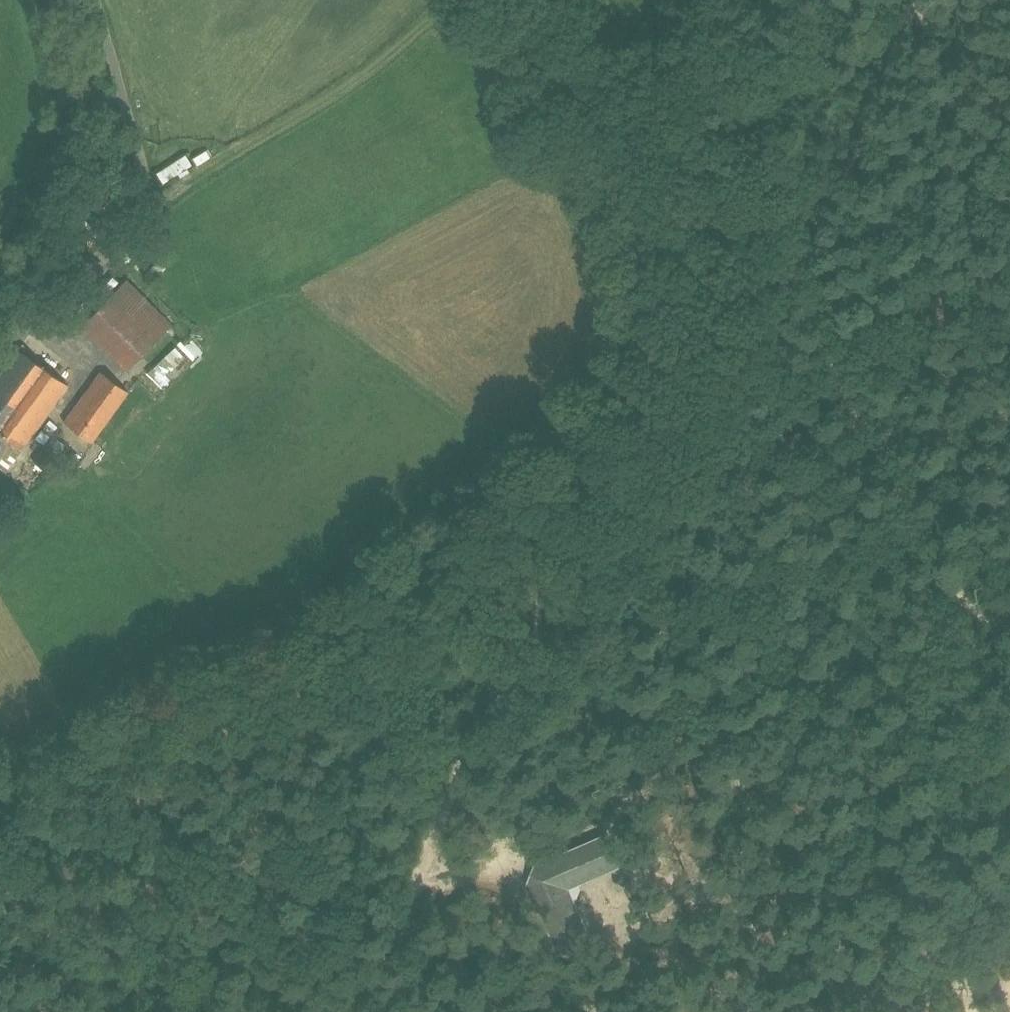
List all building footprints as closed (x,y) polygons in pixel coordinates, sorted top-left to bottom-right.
[(159,169),(165,183),(196,170),(189,155),(159,169)] [(126,279),(79,324),(125,369),(171,324),(126,279)] [(163,388),(193,360),(179,344),(148,373),(163,388)] [(14,346),(0,365),(0,468),(5,471),(67,385),(14,346)] [(63,422),(91,442),(128,392),(100,372),(63,422)] [(47,472),(60,454),(45,444),(32,461),(47,472)] [(582,883),(621,866),(606,834),(562,853),(561,850),(537,860),(526,886),(536,910),(540,908),(559,954),(560,954),(564,964),(595,950),(591,940),(592,940),(574,901),(582,883)] [(610,962),(601,958),(598,966),(607,969),(610,962)]
